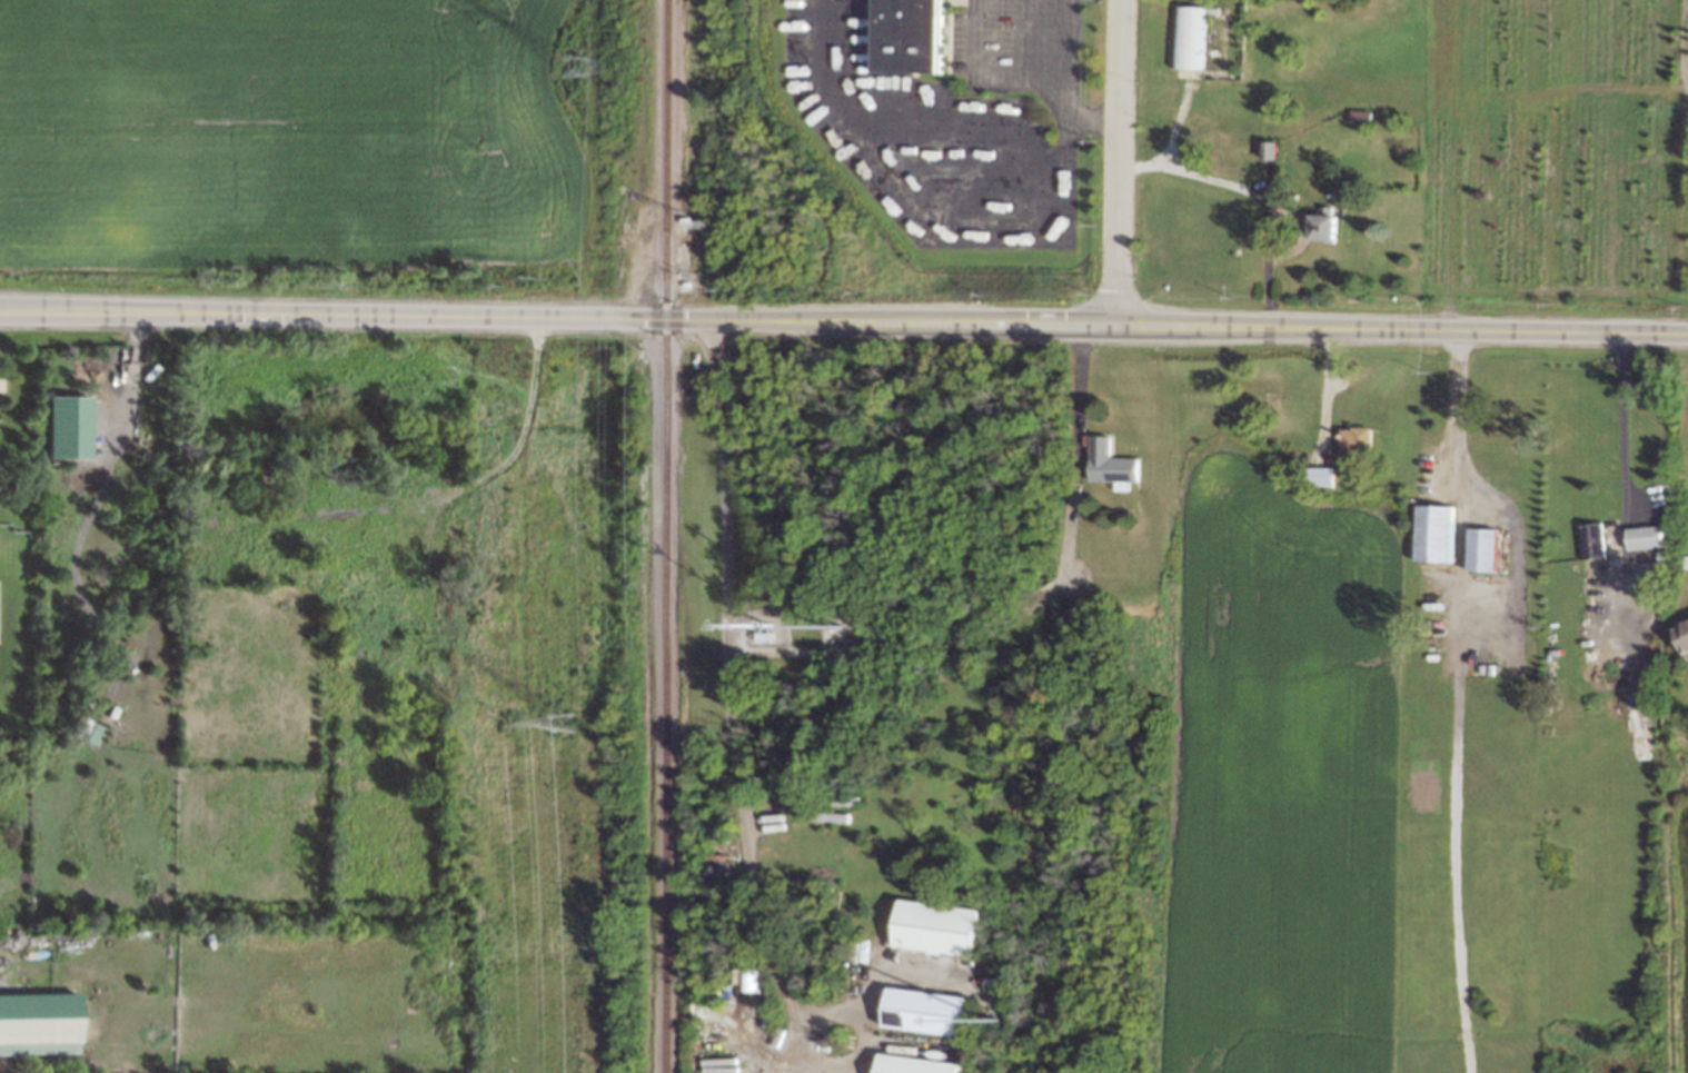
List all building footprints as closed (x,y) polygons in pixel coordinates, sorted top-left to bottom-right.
[(880,70),(880,0),(946,0),(945,71),(880,70)] [(1176,6),(1173,68),(1205,69),(1208,7),(1176,6)] [(1276,158),(1276,141),(1263,140),(1262,158),(1276,158)] [(1339,214),(1314,213),(1313,239),(1338,240),(1339,214)] [(90,459),(90,396),(48,396),(47,458),(90,459)] [(1343,428),(1342,456),(1373,456),(1374,427),(1343,428)] [(1091,435),(1091,481),(1116,481),(1116,491),(1131,491),(1130,481),(1141,481),(1140,458),(1112,456),(1113,435),(1091,435)] [(1308,466),(1307,484),(1335,485),(1337,468),(1308,466)] [(1420,504),(1419,559),(1454,562),(1457,506),(1420,504)] [(1580,525),(1603,523),(1607,559),(1585,562),(1580,525)] [(1629,528),(1631,549),(1667,547),(1664,525),(1629,528)] [(1472,527),(1471,569),(1498,569),(1500,528),(1472,527)] [(1676,623),(1686,657),(1687,657),(1687,620),(1676,623)] [(106,726),(79,715),(71,735),(98,746),(106,726)] [(903,898),(896,946),(977,958),(983,911),(903,898)] [(891,986),(886,1026),(966,1036),(971,997),(891,986)] [(79,1053),(78,993),(0,994),(0,1054),(79,1053)] [(963,1063),(962,1072),(881,1072),(884,1053),(963,1063)]
